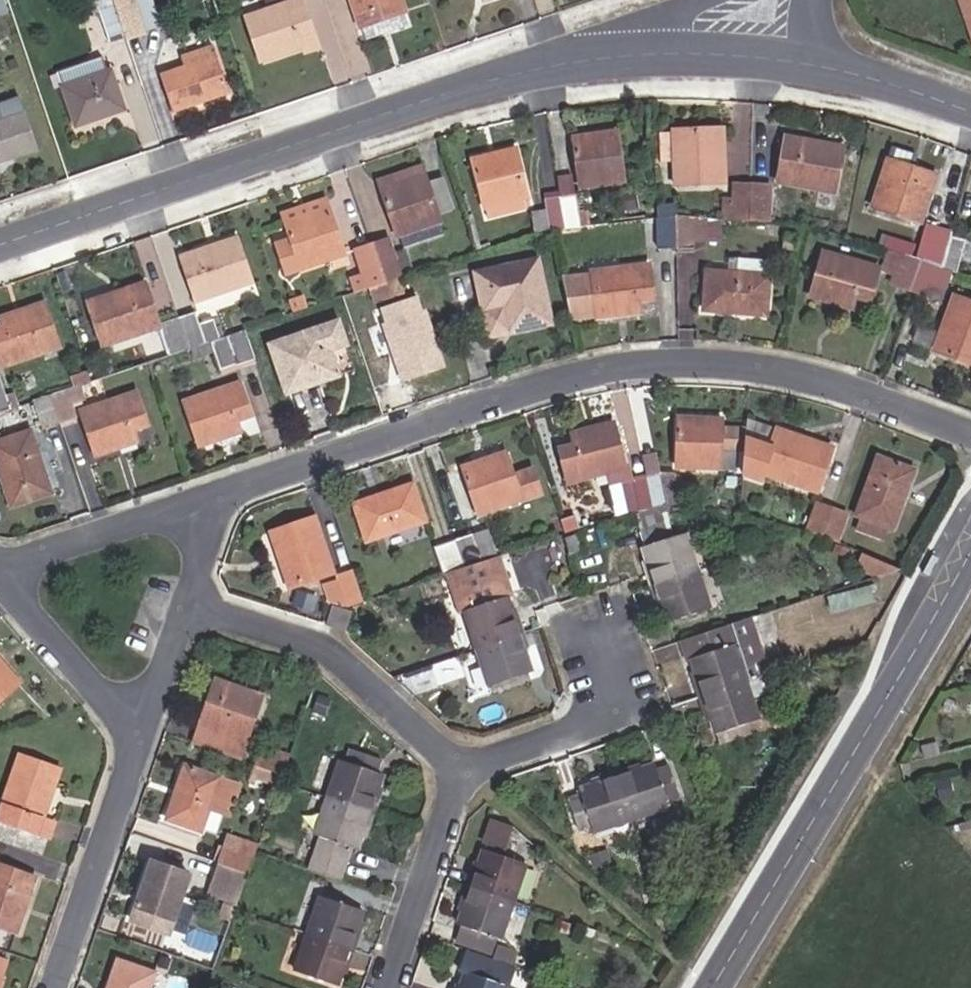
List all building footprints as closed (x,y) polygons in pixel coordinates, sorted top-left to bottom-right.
[(126,38),(114,0),(94,0),(108,44),(126,38)] [(126,38),(142,33),(131,0),(114,0),(126,38)] [(301,0),(297,0),(244,17),(260,63),(281,56),(280,51),(300,44),(298,38),(312,34),(301,0)] [(401,0),(350,0),(360,28),(405,12),(401,0)] [(970,43),(970,0),(957,0),(970,43)] [(150,1),(133,7),(142,33),(159,27),(150,1)] [(364,41),(410,25),(405,12),(360,28),(364,41)] [(318,51),(312,34),(298,38),(300,44),(280,51),(281,56),(301,49),(303,56),(318,51)] [(182,57),(185,69),(214,59),(211,48),(182,57)] [(185,69),(162,76),(173,111),(225,94),(214,59),(185,69)] [(65,86),(106,72),(103,61),(61,74),(65,86)] [(110,71),(106,72),(65,86),(61,87),(74,127),(122,111),(110,71)] [(0,121),(0,164),(37,151),(24,113),(0,121)] [(720,130),(672,132),(673,161),(674,186),(722,184),(720,130)] [(617,131),(594,134),(595,140),(618,137),(617,131)] [(673,161),(672,132),(659,134),(661,162),(673,161)] [(595,140),(594,134),(572,137),(580,190),(624,184),(618,137),(595,140)] [(805,145),(806,139),(785,136),(776,183),(834,193),(843,147),(825,143),(824,149),(805,145)] [(825,143),(806,139),(805,145),(824,149),(825,143)] [(516,149),(490,156),(492,160),(517,155),(516,149)] [(492,160),(490,156),(473,160),(489,218),(525,209),(523,199),(529,198),(517,155),(492,160)] [(936,175),(888,159),(872,207),(919,223),(936,175)] [(423,176),(420,167),(378,182),(381,191),(404,183),(423,176)] [(575,197),(571,175),(556,177),(560,199),(575,197)] [(423,176),(404,183),(405,188),(425,181),(423,176)] [(452,208),(442,180),(426,186),(436,214),(452,208)] [(405,188),(404,183),(381,191),(397,237),(400,237),(438,223),(439,222),(436,214),(426,186),(425,181),(405,188)] [(750,222),(751,185),(733,185),(731,200),(724,199),(723,220),(750,222)] [(770,187),(751,185),(750,222),(769,223),(770,187)] [(560,199),(565,230),(588,227),(586,212),(578,213),(575,197),(560,199)] [(545,212),(550,232),(565,230),(560,199),(543,202),(545,212)] [(306,221),(328,213),(327,208),(305,216),(306,221)] [(550,232),(545,212),(532,216),(536,236),(550,232)] [(342,257),(328,213),(306,221),(305,216),(284,223),(289,239),(275,244),(285,275),(300,271),(342,257)] [(657,248),(676,249),(675,216),(656,219),(657,248)] [(675,216),(676,249),(693,249),(693,245),(706,246),(705,221),(693,221),(694,218),(675,216)] [(438,223),(400,237),(404,248),(442,235),(438,223)] [(951,236),(952,231),(932,228),(922,225),(917,246),(927,249),(923,261),(942,269),(951,236)] [(951,272),(956,274),(959,261),(965,240),(951,236),(942,269),(951,272)] [(220,249),(196,258),(199,265),(183,270),(195,303),(250,284),(235,239),(219,244),(220,249)] [(959,261),(970,265),(970,242),(965,240),(959,261)] [(387,241),(371,246),(383,284),(399,279),(400,279),(387,241)] [(194,253),(196,258),(220,249),(219,244),(194,253)] [(350,280),(355,294),(368,290),(370,289),(383,284),(371,246),(354,252),(363,276),(350,280)] [(882,271),(893,274),(900,254),(888,251),(882,271)] [(878,268),(824,253),(810,298),(851,310),(855,298),(868,302),(878,268)] [(889,285),(909,291),(919,261),(900,254),(893,274),(889,285)] [(739,259),(738,274),(768,276),(769,262),(739,259)] [(536,260),(474,274),(488,338),(549,324),(536,260)] [(940,302),(951,272),(942,269),(923,261),(919,261),(909,291),(940,302)] [(591,277),(561,281),(570,322),(597,318),(597,321),(619,318),(618,314),(639,311),(638,302),(654,300),(649,266),(591,273),(591,277)] [(768,276),(738,274),(706,271),(703,312),(765,316),(768,276)] [(790,287),(792,278),(784,277),(783,285),(790,287)] [(383,284),(370,289),(375,303),(404,295),(399,279),(383,284)] [(159,328),(158,326),(143,284),(87,303),(102,347),(159,328)] [(378,304),(400,380),(445,367),(422,291),(378,304)] [(288,299),(294,314),(308,310),(303,295),(288,299)] [(953,296),(933,351),(970,365),(970,303),(953,296)] [(0,323),(3,332),(0,333),(0,369),(58,349),(44,305),(25,311),(26,315),(0,323)] [(0,323),(26,315),(25,311),(0,319),(0,322),(0,323)] [(194,314),(178,319),(188,350),(205,344),(220,339),(213,320),(198,325),(194,314)] [(188,350),(178,319),(158,326),(159,328),(170,356),(188,350)] [(336,322),(269,346),(286,394),(337,378),(329,352),(345,346),(336,322)] [(205,344),(188,350),(192,361),(215,353),(220,370),(254,359),(244,331),(220,339),(205,344)] [(80,386),(90,383),(87,372),(71,377),(74,388),(80,386)] [(234,420),(249,415),(237,381),(180,401),(196,443),(217,436),(220,446),(241,439),(234,420)] [(9,410),(0,382),(0,413),(9,410)] [(85,402),(80,386),(74,388),(48,397),(58,426),(77,420),(71,406),(85,402)] [(134,393),(81,412),(97,457),(136,443),(132,432),(145,428),(134,393)] [(42,432),(58,426),(48,397),(32,402),(42,432)] [(742,453),(744,429),(719,430),(719,426),(698,425),(699,419),(677,417),(676,467),(718,469),(719,452),(742,453)] [(742,453),(741,475),(761,481),(761,473),(816,491),(831,448),(814,442),(812,448),(793,441),(795,436),(745,420),(744,429),(742,453)] [(607,475),(616,517),(628,512),(633,512),(653,511),(653,508),(646,478),(633,481),(630,465),(622,467),(611,424),(593,429),(594,433),(572,438),(574,447),(558,451),(568,485),(607,475)] [(571,434),(572,438),(594,433),(593,429),(571,434)] [(10,509),(51,495),(29,433),(0,443),(0,480),(10,509)] [(812,448),(814,442),(795,436),(793,441),(812,448)] [(485,465),(506,459),(505,454),(483,461),(485,465)] [(641,456),(646,478),(657,475),(660,475),(655,454),(641,456)] [(861,517),(886,527),(892,529),(915,471),(876,457),(856,515),(861,517)] [(512,476),(506,459),(485,465),(483,461),(460,468),(477,515),(519,500),(519,502),(540,496),(531,469),(512,476)] [(653,511),(669,511),(667,506),(676,504),(672,476),(669,475),(660,475),(657,475),(646,478),(653,508),(653,511)] [(411,484),(353,504),(366,543),(424,522),(411,484)] [(816,503),(806,532),(820,536),(831,509),(816,503)] [(831,509),(820,536),(834,542),(844,515),(831,509)] [(653,511),(633,512),(645,548),(643,549),(646,561),(641,563),(659,613),(663,611),(667,624),(709,609),(683,535),(673,538),(665,516),(669,511),(653,511)] [(558,520),(563,535),(579,530),(574,515),(558,520)] [(881,539),(886,527),(861,517),(857,529),(881,539)] [(286,570),(281,571),(287,588),(331,573),(312,518),(268,534),(275,551),(279,549),(286,570)] [(454,541),(463,568),(496,557),(487,530),(454,541)] [(565,540),(570,554),(581,551),(575,537),(565,540)] [(432,549),(441,575),(463,568),(453,541),(432,549)] [(850,549),(836,543),(832,552),(846,558),(850,549)] [(275,551),(281,571),(286,570),(279,549),(275,551)] [(901,571),(864,555),(858,569),(879,578),(901,571)] [(476,653),(488,688),(531,674),(527,660),(531,659),(515,611),(510,613),(506,599),(511,597),(496,557),(463,568),(446,574),(454,597),(463,594),(469,611),(463,613),(476,653)] [(339,609),(346,607),(361,602),(350,571),(335,577),(336,580),(322,586),(330,610),(326,625),(342,630),(348,614),(339,609)] [(871,588),(827,599),(832,613),(874,601),(871,588)] [(749,622),(681,643),(687,662),(691,661),(695,673),(690,675),(706,723),(711,721),(716,735),(755,722),(758,721),(751,700),(746,685),(745,684),(768,676),(749,622)] [(477,691),(488,688),(476,653),(465,656),(477,691)] [(7,665),(3,669),(0,666),(0,702),(23,682),(7,665)] [(769,690),(779,686),(775,677),(765,679),(769,690)] [(214,680),(199,725),(245,741),(259,696),(214,680)] [(758,680),(746,685),(751,700),(763,696),(758,680)] [(755,722),(716,735),(720,743),(759,730),(755,722)] [(199,725),(192,744),(238,760),(245,741),(199,725)] [(936,743),(922,747),(925,757),(938,752),(936,743)] [(254,766),(282,776),(288,760),(260,750),(254,766)] [(338,761),(328,791),(313,836),(319,838),(307,871),(337,882),(348,849),(356,852),(361,837),(365,839),(382,790),(377,789),(381,776),(375,773),(379,760),(349,750),(345,763),(338,761)] [(21,755),(0,817),(0,820),(53,838),(59,823),(46,819),(63,769),(21,755)] [(320,788),(328,791),(338,761),(330,758),(320,788)] [(262,780),(278,786),(282,776),(254,766),(249,780),(261,784),(262,780)] [(678,800),(668,769),(656,773),(654,766),(642,770),(641,766),(589,782),(590,786),(578,790),(580,797),(567,800),(578,831),(590,828),(592,834),(668,809),(667,803),(678,800)] [(213,795),(219,779),(184,768),(166,820),(200,832),(213,795)] [(234,785),(219,779),(213,795),(229,801),(234,785)] [(505,850),(511,827),(507,823),(491,819),(484,843),(505,850)] [(200,832),(166,820),(158,841),(193,854),(200,832)] [(970,821),(956,825),(957,832),(970,828),(970,823),(970,821)] [(241,854),(244,844),(225,838),(222,848),(241,854)] [(247,876),(257,848),(244,844),(241,854),(222,848),(216,864),(247,876)] [(456,924),(460,926),(496,938),(500,940),(525,865),(482,851),(478,862),(474,861),(457,912),(460,913),(456,924)] [(187,875),(151,863),(130,921),(167,934),(187,875)] [(242,890),(243,888),(247,876),(216,864),(211,879),(242,890)] [(34,894),(39,878),(0,865),(0,926),(21,934),(28,912),(23,910),(28,892),(34,894)] [(242,890),(211,879),(204,897),(236,908),(242,890)] [(28,912),(34,894),(28,892),(23,910),(28,912)] [(362,914),(318,898),(293,972),(335,987),(340,974),(344,976),(361,926),(357,925),(362,914)] [(496,938),(460,926),(454,942),(491,954),(496,938)] [(183,937),(178,954),(188,958),(194,941),(183,937)] [(514,968),(467,952),(460,972),(464,974),(460,986),(456,984),(455,987),(507,987),(514,968)] [(3,978),(8,960),(0,957),(0,987),(3,978)] [(116,962),(107,987),(147,987),(152,974),(116,962)]
